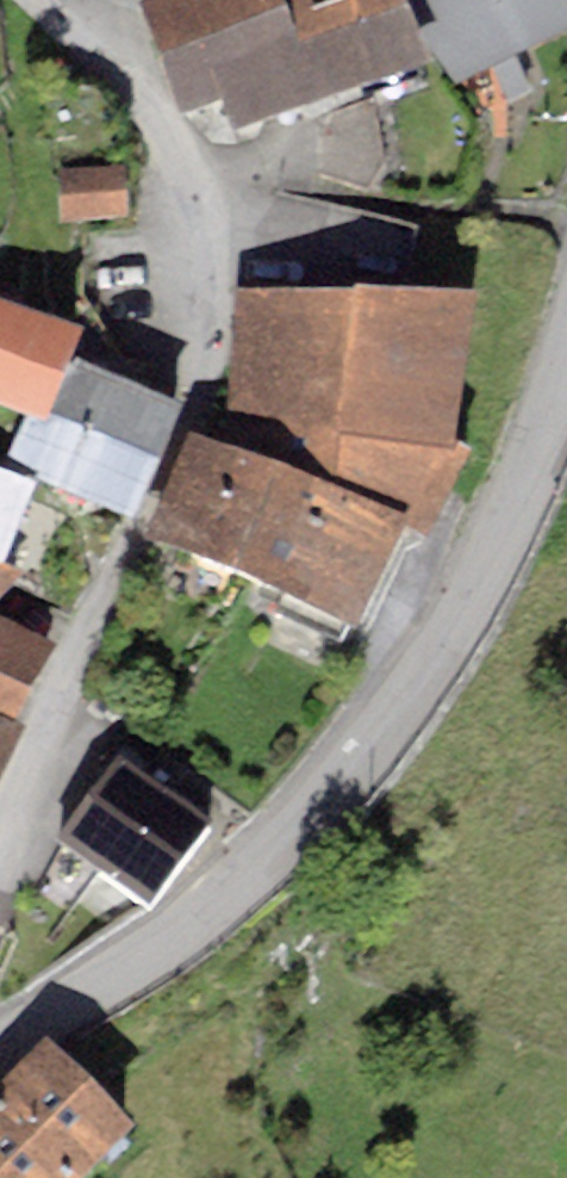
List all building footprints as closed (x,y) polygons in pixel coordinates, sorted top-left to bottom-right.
[(138,15),(180,131),(221,116),(235,147),(431,85),(395,0),(179,0),(138,15)] [(455,91),(566,48),(566,0),(410,0),(455,91)] [(63,219),(127,214),(123,164),(59,169),(63,219)] [(477,289),(237,286),(225,442),(406,519),(430,528),(472,448),(457,437),(477,289)] [(0,300),(0,403),(28,413),(47,420),(70,356),(80,329),(0,300)] [(136,516),(184,401),(70,356),(47,420),(28,413),(5,460),(136,516)] [(192,428),(147,535),(285,593),(349,620),(361,625),(406,519),(225,442),(192,428)] [(35,481),(0,469),(0,565),(7,567),(35,481)] [(22,572),(7,567),(0,565),(0,598),(22,572)] [(349,620),(285,593),(276,612),(340,641),(349,620)] [(56,641),(0,614),(0,712),(14,718),(56,641)] [(26,723),(14,718),(0,712),(0,784),(26,723)] [(211,818),(120,753),(59,838),(150,903),(211,818)] [(137,1123),(47,1036),(0,1085),(0,1177),(83,1177),(137,1123)]
